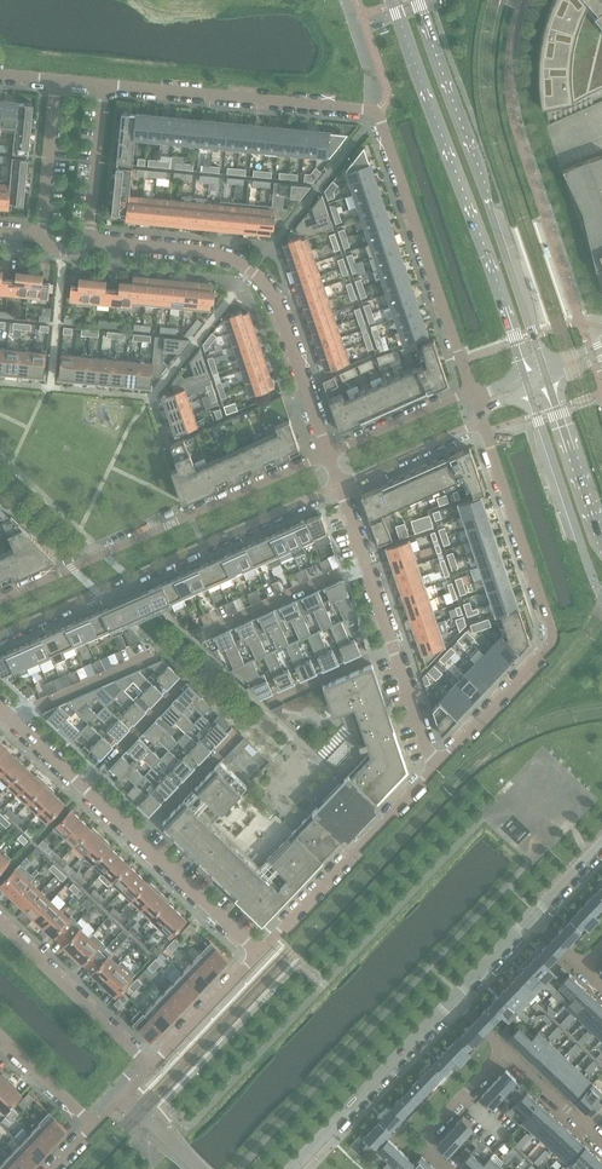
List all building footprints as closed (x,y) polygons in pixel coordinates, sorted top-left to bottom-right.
[(538,73),(539,86),(540,96),(541,106),(542,107),(574,101),(573,100),(581,96),(596,88),(601,86),(601,0),(554,0),(551,5),(549,12),(547,18),(545,24),(543,31),(542,37),(541,44),(540,51),(539,59),(539,66),(538,73)] [(17,116),(18,102),(14,102),(14,101),(4,100),(1,129),(2,124),(16,126),(17,117),(17,116)] [(32,112),(33,103),(25,102),(25,103),(18,102),(17,116),(17,117),(32,118),(32,115),(31,115),(32,112)] [(135,128),(137,114),(130,113),(122,112),(121,121),(121,124),(120,124),(120,127),(135,128)] [(147,139),(150,114),(141,114),(137,114),(135,128),(135,137),(147,139)] [(160,140),(163,116),(154,115),(154,116),(151,115),(150,114),(147,139),(160,140)] [(173,141),(176,117),(167,116),(167,117),(164,116),(163,116),(160,140),(173,141)] [(31,126),(32,118),(17,117),(16,126),(15,131),(30,133),(31,129),(30,129),(30,126),(31,126)] [(186,142),(189,118),(180,117),(180,118),(177,118),(177,117),(176,117),(173,141),(186,142)] [(199,144),(202,119),(193,119),(190,119),(190,118),(189,118),(186,142),(199,144)] [(212,145),(215,121),(206,120),(206,121),(203,120),(202,119),(199,144),(212,145)] [(226,146),(228,122),(219,121),(219,122),(216,121),(215,121),(212,145),(226,146)] [(239,147),(241,123),(233,122),(233,123),(229,123),(229,122),(228,122),(226,146),(239,147)] [(252,149),(254,124),(246,124),(242,124),(242,123),(241,123),(239,147),(252,149)] [(265,150),(267,126),(259,125),(259,126),(255,125),(254,124),(252,149),(265,150)] [(278,151),(280,127),(272,126),(272,127),(268,127),(268,126),(267,126),(265,150),(278,151)] [(135,137),(135,128),(120,127),(119,135),(120,135),(120,138),(119,138),(119,141),(134,143),(135,137)] [(291,152),(293,128),(285,127),(285,128),(281,128),(281,127),(280,127),(278,151),(291,152)] [(304,154),(306,130),(298,129),(294,129),(294,128),(293,128),(291,152),(304,154)] [(317,155),(319,131),(311,130),(311,131),(307,130),(306,130),(304,154),(317,155)] [(29,144),(29,141),(30,141),(30,133),(15,131),(13,153),(28,154),(29,144)] [(347,134),(331,132),(324,131),(324,132),(320,132),(320,131),(319,131),(317,155),(329,156),(330,156),(347,134)] [(132,164),(134,143),(119,141),(118,149),(119,150),(118,153),(118,152),(117,163),(132,164)] [(371,169),(368,160),(366,161),(358,154),(355,157),(346,169),(350,181),(373,174),(372,172),(372,173),(371,170),(371,169)] [(575,163),(562,170),(582,211),(596,270),(601,268),(601,154),(575,163)] [(27,165),(27,162),(28,162),(28,158),(13,157),(11,172),(27,173),(27,165)] [(130,183),(132,168),(116,167),(116,171),(117,171),(116,174),(115,182),(130,183)] [(315,179),(321,172),(315,167),(310,175),(315,179)] [(25,188),(26,180),(25,179),(26,176),(26,177),(27,173),(11,172),(10,180),(11,180),(11,186),(25,188)] [(376,185),(375,182),(376,182),(373,174),(350,181),(354,194),(377,186),(377,185),(376,185)] [(11,186),(11,180),(10,180),(0,179),(0,209),(1,207),(9,208),(11,186)] [(332,193),(338,185),(333,181),(327,188),(332,193)] [(129,196),(130,183),(115,182),(115,185),(115,188),(114,188),(113,196),(128,198),(128,196),(129,196)] [(284,218),(292,209),(282,208),(284,196),(301,197),(310,186),(310,185),(274,182),(272,206),(270,227),(271,227),(274,227),(275,217),(284,218)] [(24,204),(25,194),(24,194),(24,191),(25,191),(25,188),(11,186),(9,208),(10,202),(15,202),(15,203),(24,204)] [(380,197),(379,194),(380,194),(377,186),(354,194),(358,206),(381,198),(381,197),(380,197)] [(334,198),(332,193),(327,188),(325,191),(328,200),(334,198)] [(306,238),(333,229),(322,195),(312,207),(318,223),(306,227),(303,218),(296,227),(299,236),(289,240),(290,242),(290,243),(306,238)] [(127,213),(128,198),(113,196),(113,199),(114,200),(114,203),(113,202),(112,212),(120,213),(121,212),(126,213),(127,213)] [(139,220),(142,198),(129,196),(128,196),(128,198),(127,213),(126,213),(126,219),(139,220)] [(152,222),(155,199),(142,198),(139,220),(152,222)] [(384,210),(383,207),(384,207),(381,198),(358,206),(362,219),(385,211),(385,210),(384,210)] [(166,223),(168,200),(155,199),(152,222),(166,223)] [(178,224),(181,201),(168,200),(166,223),(178,224)] [(191,225),(194,203),(181,201),(178,224),(191,225)] [(218,228),(221,201),(220,201),(220,205),(207,204),(205,227),(218,228)] [(231,229),(234,202),(221,201),(218,228),(231,229)] [(244,231),(247,203),(234,202),(231,229),(244,231)] [(205,227),(207,204),(194,203),(191,225),(205,227)] [(257,232),(260,205),(247,203),(244,231),(257,232)] [(339,213),(336,204),(330,206),(333,215),(339,213)] [(270,227),(272,206),(260,205),(257,232),(270,233),(271,227),(270,227)] [(389,222),(388,219),(385,211),(362,219),(367,231),(390,223),(389,222)] [(342,221),(339,213),(333,215),(336,224),(342,221)] [(393,235),(392,232),(390,223),(367,231),(371,243),(394,236),(393,235)] [(347,237),(344,229),(338,231),(341,240),(347,237)] [(337,241),(335,233),(329,235),(332,243),(337,241)] [(397,247),(396,244),(397,244),(394,236),(371,243),(375,256),(398,248),(398,247),(397,247)] [(350,246),(347,237),(341,240),(344,248),(350,246)] [(310,250),(306,238),(290,243),(290,242),(284,244),(289,257),(310,250)] [(340,249),(337,241),(332,243),(334,251),(340,249)] [(401,260),(400,257),(401,256),(398,248),(375,256),(379,268),(402,261),(402,259),(401,260)] [(315,262),(310,250),(289,257),(293,270),(315,262)] [(356,262),(353,253),(346,256),(349,264),(356,262)] [(346,266),(343,258),(337,260),(340,268),(346,266)] [(405,272),(404,269),(405,269),(402,261),(379,268),(383,281),(406,273),(406,272),(405,272)] [(319,275),(315,262),(293,270),(297,282),(319,275)] [(359,271),(356,262),(349,264),(352,273),(359,271)] [(348,274),(346,266),(340,268),(343,276),(348,274)] [(2,278),(3,270),(0,270),(0,293),(8,294),(9,279),(2,278)] [(28,296),(30,273),(16,271),(15,279),(9,279),(8,294),(28,296)] [(49,297),(50,283),(43,282),(43,274),(30,273),(28,296),(49,297)] [(409,284),(408,281),(409,281),(406,273),(383,281),(388,293),(410,285),(410,284),(409,284)] [(323,287),(319,275),(297,282),(301,294),(323,287)] [(131,310),(134,277),(133,276),(132,282),(120,281),(119,290),(112,289),(111,304),(118,304),(117,309),(131,310)] [(90,306),(93,279),(79,277),(78,285),(71,285),(70,300),(77,300),(77,305),(90,306)] [(144,305),(147,278),(134,277),(131,310),(132,304),(144,305)] [(157,306),(160,279),(147,278),(144,305),(145,305),(145,301),(158,302),(157,306)] [(364,287),(361,278),(355,281),(358,289),(364,287)] [(111,304),(112,289),(106,288),(106,280),(93,279),(90,306),(91,302),(111,304)] [(171,308),(173,280),(160,279),(157,306),(171,308)] [(183,309),(186,282),(173,280),(171,308),(171,303),(184,304),(183,309)] [(214,301),(215,291),(212,290),(213,284),(211,284),(211,282),(207,281),(207,284),(199,283),(197,310),(210,311),(211,301),(214,301)] [(197,310),(199,283),(186,282),(183,309),(197,310)] [(354,290),(351,282),(346,284),(348,292),(354,290)] [(414,297),(413,294),(413,293),(410,285),(388,293),(392,306),(415,298),(414,296),(414,297)] [(327,300),(323,287),(301,294),(305,307),(327,300)] [(367,296),(364,287),(358,289),(361,298),(367,296)] [(357,298),(354,290),(348,292),(351,300),(357,298)] [(418,309),(417,306),(415,298),(392,306),(396,318),(419,310),(418,309)] [(331,312),(327,300),(305,307),(310,319),(331,312)] [(372,312),(369,303),(363,305),(366,314),(372,312)] [(362,316),(360,308),(354,309),(357,317),(362,316)] [(422,321),(421,318),(422,318),(419,310),(396,318),(400,330),(423,323),(423,321),(422,321)] [(252,325),(248,312),(242,313),(241,311),(231,314),(232,317),(226,319),(230,332),(252,325)] [(336,324),(331,312),(310,319),(314,332),(336,324)] [(375,321),(372,312),(366,314),(369,323),(375,321)] [(365,323),(362,316),(357,317),(360,325),(365,323)] [(196,330),(202,322),(197,318),(191,326),(196,330)] [(426,334),(425,331),(426,331),(423,323),(400,330),(404,343),(427,336),(427,334),(426,334)] [(340,337),(336,324),(314,332),(318,344),(340,337)] [(256,337),(252,325),(230,332),(234,344),(256,337)] [(191,335),(196,330),(191,326),(185,335),(191,335)] [(381,337),(378,328),(371,330),(374,339),(381,337)] [(371,340),(368,332),(362,334),(365,342),(371,340)] [(212,343),(216,337),(217,336),(212,333),(207,339),(212,343)] [(167,367),(168,365),(163,361),(164,349),(179,351),(188,339),(155,336),(152,362),(153,362),(152,374),(160,375),(161,373),(162,374),(168,367),(167,367)] [(260,349),(256,337),(234,344),(238,357),(260,349)] [(344,349),(340,337),(318,344),(322,357),(344,349)] [(384,346),(381,337),(374,339),(377,348),(384,346)] [(448,381),(441,361),(438,351),(434,337),(422,341),(427,363),(417,367),(427,389),(427,391),(434,388),(434,387),(448,381)] [(212,343),(207,339),(203,344),(205,351),(212,343)] [(373,348),(371,340),(365,342),(368,350),(373,348)] [(410,351),(418,349),(417,343),(408,346),(410,351)] [(410,351),(408,346),(400,349),(402,354),(410,351)] [(18,373),(20,350),(7,348),(5,372),(18,373)] [(185,389),(211,380),(200,348),(191,360),(195,374),(184,378),(179,374),(178,376),(177,375),(172,382),(173,382),(171,384),(174,391),(174,392),(185,389)] [(264,362),(260,349),(238,357),(243,369),(264,362)] [(348,362),(344,349),(322,357),(327,370),(348,362)] [(31,374),(33,351),(20,350),(18,373),(31,374)] [(44,375),(47,352),(33,351),(31,374),(44,375)] [(73,378),(75,355),(61,354),(59,377),(73,378)] [(86,379),(88,356),(75,355),(73,378),(86,379)] [(99,381),(101,357),(88,356),(86,379),(99,381)] [(210,366),(216,364),(213,356),(207,358),(210,366)] [(112,382),(114,359),(101,357),(99,381),(112,382)] [(125,383),(127,360),(114,359),(112,382),(125,383)] [(138,384),(140,361),(127,360),(125,383),(138,384)] [(152,374),(153,362),(152,362),(140,361),(138,384),(151,386),(152,374)] [(269,374),(264,362),(243,369),(247,381),(269,374)] [(219,372),(216,364),(210,366),(213,374),(219,372)] [(358,374),(355,366),(349,369),(353,376),(358,374)] [(427,389),(417,367),(406,372),(415,394),(416,396),(423,393),(422,391),(427,389)] [(353,376),(349,369),(344,371),(348,379),(353,376)] [(348,379),(344,371),(339,373),(342,381),(348,379)] [(415,394),(406,372),(394,377),(404,399),(405,401),(411,398),(411,396),(415,394)] [(273,387),(269,374),(247,381),(251,394),(273,387)] [(359,419),(349,398),(345,400),(342,395),(336,398),(332,389),(338,386),(334,376),(322,381),(339,430),(354,423),(354,422),(359,419)] [(404,399),(394,377),(383,382),(393,404),(393,406),(400,403),(400,401),(404,399)] [(224,389),(222,381),(216,383),(218,391),(224,389)] [(393,404),(383,382),(372,388),(382,409),(382,411),(389,408),(388,406),(393,404)] [(215,392),(212,384),(206,386),(209,394),(215,392)] [(382,409),(372,388),(361,393),(370,414),(371,416),(378,413),(377,411),(382,409)] [(189,400),(185,389),(174,392),(174,391),(163,395),(167,408),(189,400)] [(227,397),(224,389),(218,391),(221,399),(227,397)] [(217,400),(215,392),(209,394),(211,402),(217,400)] [(370,414),(361,393),(349,398),(359,419),(360,421),(366,418),(366,416),(370,414)] [(184,438),(171,444),(174,455),(178,467),(171,470),(180,496),(181,498),(182,500),(182,502),(207,491),(220,485),(219,484),(221,483),(230,479),(230,481),(244,475),(243,473),(245,472),(254,468),(255,470),(268,464),(268,462),(269,461),(278,457),(279,459),(293,453),(292,451),(293,451),(299,448),(294,433),(292,427),(289,418),(285,406),(281,395),(257,406),(244,412),(232,417),(221,422),(209,427),(197,432),(186,438),(184,438)] [(193,413),(189,400),(167,408),(171,420),(193,413)] [(238,410),(235,402),(223,406),(226,414),(238,410)] [(223,417),(220,408),(214,410),(217,419),(223,417)] [(198,426),(193,413),(171,420),(176,433),(198,426)] [(480,477),(477,467),(470,447),(456,453),(449,456),(450,457),(459,479),(465,476),(473,494),(485,490),(480,476),(480,477)] [(459,479),(450,457),(445,459),(445,458),(438,461),(438,462),(449,484),(459,479)] [(449,484),(438,462),(434,464),(433,463),(427,466),(427,467),(437,489),(449,484)] [(437,489),(427,467),(423,469),(422,468),(415,471),(416,472),(426,494),(437,489)] [(426,494),(416,472),(411,474),(411,473),(404,476),(405,477),(415,499),(426,494)] [(415,499),(405,477),(400,479),(400,478),(393,481),(393,482),(404,504),(415,499)] [(404,504),(393,482),(389,484),(388,483),(382,486),(382,487),(392,509),(404,504)] [(381,514),(392,509),(382,487),(377,490),(376,488),(361,495),(378,546),(393,540),(381,514)] [(449,502),(446,494),(441,496),(443,504),(449,502)] [(485,508),(481,496),(458,503),(463,516),(485,508)] [(490,521),(485,508),(463,516),(467,528),(490,521)] [(442,518),(439,510),(432,512),(435,520),(442,518)] [(433,527),(429,514),(423,516),(427,529),(433,527)] [(10,577),(10,576),(13,575),(14,575),(14,574),(17,573),(25,570),(26,572),(56,558),(55,557),(42,545),(37,540),(29,533),(11,515),(8,517),(3,519),(0,520),(0,581),(10,577)] [(331,541),(323,519),(322,516),(317,518),(316,515),(306,520),(315,541),(318,547),(331,541)] [(427,529),(423,516),(411,520),(415,533),(427,529)] [(315,541),(306,520),(306,519),(305,519),(306,520),(294,525),(303,546),(315,541)] [(494,533),(490,521),(467,528),(471,541),(494,533)] [(409,535),(405,523),(400,524),(404,537),(409,535)] [(404,537),(400,524),(395,526),(400,538),(404,537)] [(303,546),(294,525),(282,530),(291,551),(294,557),(306,552),(303,546)] [(447,535),(445,527),(438,529),(441,537),(447,535)] [(291,551),(282,530),(270,535),(279,557),(291,551)] [(498,546),(494,533),(471,541),(475,553),(498,546)] [(279,557),(270,535),(270,536),(258,541),(267,562),(279,557)] [(450,543),(447,535),(441,537),(444,545),(450,543)] [(267,562),(258,541),(258,540),(258,541),(246,546),(256,567),(267,562)] [(413,552),(409,540),(386,548),(390,560),(413,552)] [(258,573),(256,567),(246,546),(235,551),(244,572),(246,578),(258,573)] [(502,558),(498,546),(475,553),(479,566),(502,558)] [(244,572),(235,551),(234,551),(234,552),(223,557),(232,578),(244,572)] [(417,564),(413,552),(390,560),(392,566),(394,572),(417,564)] [(456,560),(453,552),(447,554),(449,562),(456,560)] [(232,578),(223,557),(222,556),(222,557),(211,562),(220,583),(222,589),(234,584),(232,578)] [(333,568),(328,557),(324,560),(328,570),(333,568)] [(506,570),(502,558),(479,566),(484,578),(506,570)] [(328,570),(324,560),(319,562),(323,572),(328,570)] [(458,568),(456,560),(449,562),(452,570),(458,568)] [(220,583),(211,562),(210,562),(199,567),(208,588),(220,583)] [(421,576),(417,564),(394,572),(398,583),(421,576)] [(208,588),(199,567),(198,567),(187,573),(196,594),(208,588)] [(309,579),(304,568),(300,570),(304,581),(309,579)] [(304,581),(300,570),(295,572),(299,583),(304,581)] [(511,583),(506,570),(484,578),(488,590),(511,583)] [(196,594),(187,573),(187,572),(186,572),(186,573),(175,578),(186,605),(187,605),(184,599),(196,594)] [(468,574),(461,577),(464,584),(470,582),(468,574)] [(425,587),(421,576),(398,583),(402,595),(425,587)] [(186,605),(175,578),(175,577),(174,578),(163,583),(172,604),(173,604),(177,614),(175,610),(186,605)] [(464,584),(461,577),(455,579),(458,587),(464,585),(464,584)] [(285,589),(280,579),(276,581),(280,591),(285,589)] [(355,615),(343,579),(325,588),(332,603),(336,601),(344,620),(355,615)] [(280,591),(276,581),(271,583),(276,593),(280,591)] [(162,611),(167,608),(174,615),(177,614),(173,604),(172,604),(163,583),(162,583),(147,590),(143,592),(112,606),(108,607),(102,610),(112,633),(119,650),(127,647),(119,630),(128,626),(131,625),(162,611)] [(515,596),(512,588),(511,583),(488,590),(492,603),(515,596)] [(467,593),(464,585),(458,587),(460,595),(467,593)] [(429,599),(425,587),(402,595),(404,600),(405,604),(406,607),(429,599)] [(261,600),(257,589),(252,591),(257,602),(261,600)] [(327,611),(323,601),(318,590),(303,597),(309,612),(313,610),(322,629),(330,626),(333,624),(327,611)] [(257,602),(252,591),(247,593),(252,604),(257,602)] [(519,608),(516,600),(515,596),(492,603),(496,616),(500,614),(519,608)] [(433,611),(429,599),(406,607),(410,618),(433,611)] [(238,610),(233,600),(228,602),(233,612),(238,610)] [(305,621),(301,611),(296,600),(280,607),(287,621),(291,619),(300,639),(308,636),(311,634),(305,621)] [(331,609),(327,600),(323,601),(327,611),(331,609)] [(472,609),(470,601),(463,604),(466,612),(472,609)] [(233,612),(228,602),(223,604),(228,615),(233,612)] [(479,612),(477,608),(472,609),(466,612),(467,616),(479,612)] [(530,640),(526,630),(520,613),(519,608),(500,614),(507,635),(505,637),(502,635),(518,650),(519,651),(530,640)] [(309,619),(305,609),(301,611),(305,621),(309,619)] [(112,633),(102,610),(101,610),(102,610),(90,615),(99,636),(111,631),(112,633)] [(214,621),(209,610),(204,612),(209,623),(214,621)] [(283,631),(279,621),(274,610),(258,617),(264,631),(269,629),(278,649),(285,645),(289,644),(283,631)] [(437,622),(433,611),(410,618),(414,630),(437,622)] [(209,623),(204,612),(199,615),(204,625),(209,623)] [(99,636),(90,615),(89,615),(90,616),(78,621),(87,642),(99,636)] [(258,634),(262,632),(264,631),(258,617),(236,627),(242,641),(247,639),(256,658),(263,655),(267,653),(261,640),(258,634)] [(287,629),(283,619),(279,621),(283,631),(287,629)] [(87,642),(78,621),(78,620),(78,621),(72,623),(66,626),(75,647),(87,642)] [(350,641),(341,621),(333,624),(330,626),(336,639),(340,649),(345,660),(360,653),(354,639),(350,641)] [(460,632),(466,625),(465,621),(457,623),(458,628),(460,632)] [(441,634),(437,622),(414,630),(418,642),(441,634)] [(75,647),(66,626),(54,631),(63,652),(75,647)] [(142,640),(130,628),(124,631),(130,645),(142,640)] [(363,639),(360,629),(354,631),(358,641),(363,639)] [(239,650),(235,641),(230,630),(214,637),(219,648),(220,650),(225,648),(233,668),(245,663),(239,650)] [(472,642),(475,639),(466,630),(463,634),(470,640),(472,642)] [(63,652),(54,631),(42,637),(51,658),(63,652)] [(328,652),(318,631),(311,634),(308,636),(314,649),(318,658),(323,670),(326,668),(338,663),(332,650),(328,652)] [(441,634),(418,642),(426,667),(427,666),(445,647),(441,634)] [(470,640),(463,634),(457,640),(464,646),(470,640)] [(518,650),(502,635),(493,644),(509,660),(510,661),(516,655),(515,654),(518,650)] [(51,658),(42,637),(42,636),(42,637),(31,642),(40,663),(51,658)] [(243,648),(239,639),(235,641),(239,650),(243,648)] [(340,649),(336,639),(331,641),(336,651),(340,649)] [(306,661),(297,640),(289,644),(285,645),(291,659),(296,668),(301,679),(302,679),(304,678),(316,672),(310,659),(306,661)] [(40,663),(31,642),(30,641),(30,642),(25,644),(19,647),(30,674),(28,668),(40,663)] [(509,660),(493,644),(484,654),(500,669),(501,670),(507,665),(505,663),(509,660)] [(456,651),(451,646),(445,653),(450,657),(456,651)] [(30,674),(19,647),(18,647),(7,652),(18,677),(18,679),(30,674)] [(221,658),(217,649),(211,651),(220,659),(221,658)] [(318,658),(314,649),(309,651),(314,660),(318,658)] [(124,661),(119,650),(115,652),(120,663),(124,661)] [(284,671),(274,650),(267,653),(263,655),(269,669),(274,678),(279,689),(280,689),(282,688),(294,682),(288,669),(284,671)] [(7,652),(6,652),(6,653),(0,655),(0,671),(10,681),(18,677),(7,652)] [(450,657),(445,653),(439,659),(444,663),(450,657)] [(500,669),(484,654),(475,663),(492,680),(498,674),(497,673),(500,669)] [(105,669),(100,659),(96,661),(100,671),(105,669)] [(179,675),(162,659),(162,660),(150,665),(160,674),(156,677),(167,688),(179,675)] [(296,668),(291,659),(287,661),(291,670),(296,668)] [(272,692),(264,674),(259,676),(252,660),(245,663),(233,668),(231,670),(260,697),(272,692)] [(100,671),(96,661),(91,663),(96,673),(100,671)] [(491,679),(475,663),(466,672),(483,689),(489,683),(488,682),(491,679)] [(260,866),(238,845),(214,821),(241,792),(246,787),(247,786),(226,766),(221,761),(163,822),(238,894),(236,897),(262,922),(296,886),(341,839),(344,842),(381,804),(377,801),(407,769),(372,664),(323,686),(333,716),(354,708),(365,742),(359,744),(360,749),(363,749),(365,756),(294,831),(260,866)] [(442,673),(434,665),(427,672),(436,680),(442,673)] [(81,680),(77,669),(72,671),(77,682),(81,680)] [(274,678),(269,669),(265,671),(269,680),(274,678)] [(150,705),(162,693),(154,684),(148,679),(139,670),(115,681),(116,682),(122,688),(124,690),(133,681),(143,691),(140,694),(150,705)] [(77,682),(72,671),(67,673),(72,684),(77,682)] [(482,688),(466,672),(457,682),(473,698),(474,699),(480,693),(479,692),(482,688)] [(425,685),(431,679),(425,673),(423,676),(422,677),(425,685)] [(157,681),(151,676),(148,679),(154,684),(157,681)] [(57,690),(53,680),(48,682),(53,692),(57,690)] [(53,692),(48,682),(43,684),(48,695),(53,692)] [(473,698),(457,682),(447,691),(464,707),(465,708),(471,702),(470,701),(473,698)] [(211,706),(189,685),(188,685),(189,686),(178,697),(186,706),(181,711),(188,718),(193,712),(189,708),(192,704),(203,715),(211,706)] [(88,706),(96,697),(106,706),(114,697),(103,686),(67,702),(76,711),(89,723),(97,714),(88,706)] [(31,696),(27,687),(23,689),(28,698),(31,696)] [(131,696),(124,690),(122,688),(114,697),(126,708),(123,712),(134,723),(146,710),(137,702),(131,696)] [(464,707),(447,691),(438,700),(455,717),(456,718),(462,712),(460,711),(464,707)] [(451,720),(455,717),(438,700),(433,708),(441,733),(453,721),(451,720)] [(80,732),(66,718),(69,714),(71,716),(76,711),(67,702),(43,713),(72,741),(80,732)] [(188,718),(181,711),(173,703),(161,715),(172,725),(175,722),(186,732),(194,724),(188,718)] [(281,718),(283,703),(271,708),(281,718)] [(120,719),(114,714),(106,706),(97,714),(110,726),(106,729),(117,740),(129,728),(120,719)] [(123,716),(118,711),(114,714),(120,719),(123,716)] [(227,732),(217,721),(213,725),(203,715),(195,723),(202,730),(207,736),(216,744),(227,732)] [(178,741),(170,734),(164,728),(156,720),(144,732),(155,743),(159,739),(169,750),(178,741)] [(112,745),(104,737),(98,731),(89,723),(81,732),(93,743),(90,747),(100,758),(112,745)] [(174,730),(168,725),(164,728),(170,734),(174,730)] [(107,734),(101,728),(98,731),(104,737),(107,734)] [(207,736),(202,730),(198,734),(204,739),(207,736)] [(211,749),(200,739),(197,742),(186,732),(178,741),(185,748),(199,761),(211,749)] [(230,762),(244,747),(253,755),(257,751),(248,742),(248,741),(244,737),(225,757),(230,762)] [(154,751),(148,746),(139,738),(127,750),(139,760),(142,756),(153,767),(161,758),(154,751)] [(157,748),(151,742),(148,746),(154,751),(157,748)] [(90,751),(82,743),(79,747),(87,754),(90,751)] [(16,757),(6,748),(0,754),(0,774),(16,757)] [(182,779),(199,761),(185,748),(182,751),(186,755),(184,757),(183,756),(180,760),(169,750),(161,758),(182,779)] [(145,776),(137,769),(131,763),(122,755),(111,767),(121,777),(125,774),(135,784),(136,785),(145,776)] [(25,766),(16,757),(0,774),(0,776),(9,784),(25,766)] [(18,793),(35,775),(25,766),(9,784),(18,793)] [(177,784),(167,774),(163,777),(153,767),(145,776),(152,783),(157,788),(166,796),(177,784)] [(27,802),(44,784),(41,781),(43,780),(37,775),(36,776),(35,775),(18,793),(27,802)] [(123,782),(117,777),(114,780),(120,786),(123,782)] [(157,788),(152,783),(148,786),(154,792),(157,788)] [(37,811),(54,793),(53,792),(54,791),(49,786),(47,787),(44,784),(27,802),(37,811)] [(161,802),(150,791),(147,795),(136,785),(128,794),(149,814),(161,802)] [(47,820),(64,803),(54,793),(37,811),(47,820)] [(16,814),(10,808),(5,812),(12,818),(16,814)] [(65,835),(81,819),(71,810),(55,826),(65,835)] [(22,819),(16,814),(12,818),(18,824),(22,819)] [(4,816),(0,820),(0,821),(6,827),(11,823),(4,816)] [(75,844),(90,828),(81,819),(65,835),(75,844)] [(35,832),(29,826),(25,831),(31,837),(35,832)] [(84,853),(100,837),(97,834),(98,832),(93,827),(91,829),(90,828),(75,844),(84,853)] [(28,840),(21,833),(17,838),(24,844),(28,840)] [(94,862),(109,846),(108,845),(110,844),(104,838),(103,840),(100,837),(84,853),(94,862)] [(48,845),(43,839),(38,844),(44,849),(48,845)] [(103,871),(119,855),(109,846),(94,862),(103,871)] [(41,852),(35,847),(30,852),(34,856),(38,855),(41,852)] [(8,860),(11,858),(11,857),(10,858),(5,852),(2,855),(0,852),(0,869),(8,860)] [(62,858),(57,853),(52,857),(58,862),(62,858)] [(113,881),(128,864),(119,855),(103,871),(98,876),(109,885),(113,881)] [(63,867),(67,863),(62,858),(58,862),(63,867)] [(13,900),(30,881),(35,877),(20,863),(0,884),(9,893),(7,894),(13,900)] [(56,874),(60,870),(53,863),(49,868),(56,874)] [(122,890),(138,873),(128,864),(113,881),(122,890)] [(67,876),(60,870),(56,874),(63,881),(67,876)] [(81,876),(76,871),(71,875),(77,880),(81,876)] [(132,899),(147,882),(138,873),(122,890),(132,899)] [(82,885),(86,881),(81,876),(77,880),(82,885)] [(25,908),(41,891),(30,881),(13,900),(18,905),(20,903),(25,908)] [(80,889),(73,882),(69,887),(76,893),(80,889)] [(141,908),(157,891),(154,889),(155,887),(150,882),(148,883),(147,882),(132,899),(141,908)] [(76,893),(75,894),(79,898),(84,893),(80,889),(76,893)] [(100,894),(95,889),(90,893),(96,898),(100,894)] [(35,917),(50,900),(41,891),(25,908),(29,912),(27,913),(33,919),(35,917)] [(151,917),(166,900),(165,899),(167,898),(161,893),(160,894),(157,891),(141,908),(151,917)] [(597,891),(584,905),(594,914),(601,906),(601,896),(597,891)] [(101,903),(105,899),(100,894),(96,898),(101,903)] [(43,928),(60,910),(50,900),(35,917),(39,921),(37,923),(43,928)] [(160,926),(176,909),(166,900),(151,917),(160,926)] [(100,908),(94,903),(89,908),(92,912),(97,912),(100,908)] [(594,914),(584,905),(570,919),(580,929),(584,925),(589,929),(599,919),(594,914)] [(119,912),(114,907),(109,911),(115,916),(119,912)] [(170,935),(185,919),(176,909),(160,926),(170,935)] [(59,940),(77,921),(71,915),(68,918),(60,910),(43,928),(48,933),(50,932),(53,935),(54,935),(59,940)] [(124,917),(119,912),(115,916),(120,922),(124,917)] [(108,928),(114,921),(109,916),(103,922),(108,928)] [(570,919),(552,939),(562,948),(567,943),(571,939),(580,929),(570,919)] [(71,955),(89,937),(80,929),(83,927),(77,921),(59,940),(64,945),(67,948),(66,950),(71,955)] [(186,938),(196,927),(190,922),(180,932),(186,938)] [(138,930),(133,925),(128,930),(134,935),(138,930)] [(122,942),(129,935),(123,930),(116,936),(122,942)] [(143,935),(138,930),(134,935),(139,940),(143,935)] [(87,967),(105,948),(99,943),(97,945),(89,937),(71,955),(77,960),(78,959),(82,962),(87,967)] [(176,947),(180,943),(175,938),(171,942),(176,947)] [(536,955),(546,965),(562,948),(552,939),(536,955)] [(176,947),(171,942),(167,946),(172,951),(176,947)] [(228,958),(211,942),(201,952),(218,968),(227,958),(228,958)] [(158,950),(153,945),(149,949),(154,954),(158,950)] [(100,982),(117,964),(109,956),(111,954),(105,948),(87,967),(92,972),(96,975),(94,977),(100,982)] [(218,968),(201,952),(192,962),(209,978),(218,968)] [(554,972),(546,965),(536,955),(527,964),(545,981),(542,983),(548,988),(552,984),(547,979),(554,972)] [(161,963),(156,958),(152,962),(157,967),(161,963)] [(116,994),(136,973),(121,959),(117,964),(100,982),(105,987),(107,986),(116,994)] [(157,967),(152,962),(148,966),(153,971),(157,967)] [(209,978),(192,962),(182,972),(199,988),(209,978)] [(545,981),(527,964),(518,974),(536,991),(542,983),(545,981)] [(562,966),(556,972),(561,977),(566,971),(562,966)] [(199,988),(182,972),(173,982),(190,998),(199,988)] [(561,985),(557,990),(568,1000),(572,996),(582,986),(569,973),(559,984),(561,985)] [(518,974),(509,983),(527,1000),(536,991),(518,974)] [(138,987),(133,982),(129,986),(134,991),(138,987)] [(190,998),(173,982),(163,992),(180,1008),(190,998)] [(518,1009),(520,1007),(527,1000),(509,983),(500,993),(518,1009)] [(548,988),(553,993),(557,989),(552,984),(548,988)] [(568,1000),(565,1003),(575,1012),(591,995),(582,986),(572,996),(568,1000)] [(119,1008),(130,997),(124,992),(114,1002),(119,1008)] [(180,1008),(163,992),(154,1002),(171,1018),(180,1008)] [(509,1019),(515,1012),(521,1017),(525,1012),(520,1007),(518,1009),(500,993),(491,1002),(501,1012),(508,1019),(509,1019)] [(591,995),(575,1012),(584,1021),(600,1003),(592,996),(591,995)] [(536,1001),(532,1005),(537,1010),(542,1006),(536,1001)] [(171,1018),(154,1002),(144,1012),(161,1028),(171,1018)] [(491,1002),(474,1020),(484,1030),(501,1012),(491,1002)] [(584,1021),(593,1029),(601,1019),(601,1005),(600,1003),(584,1021)] [(557,1012),(548,1004),(548,1011),(553,1016),(557,1012)] [(161,1028),(144,1012),(135,1022),(151,1038),(152,1038),(161,1028)] [(526,1022),(530,1017),(525,1012),(521,1017),(526,1022)] [(571,1012),(565,1017),(570,1022),(575,1016),(571,1012)] [(547,1022),(551,1019),(545,1014),(539,1014),(547,1022)] [(565,1027),(570,1022),(565,1017),(560,1023),(565,1027)] [(593,1029),(601,1038),(601,1037),(601,1019),(593,1029)] [(484,1030),(474,1020),(460,1035),(470,1045),(484,1030)] [(507,1024),(502,1030),(506,1034),(509,1036),(516,1030),(508,1023),(507,1024)] [(563,1030),(558,1025),(553,1031),(557,1035),(563,1030)] [(516,1030),(509,1036),(522,1049),(532,1039),(531,1038),(519,1026),(516,1030)] [(592,1035),(587,1030),(583,1035),(587,1040),(592,1035)] [(532,1039),(522,1049),(531,1058),(548,1040),(538,1031),(531,1038),(532,1039)] [(553,1031),(548,1036),(552,1041),(557,1035),(553,1031)] [(470,1054),(466,1049),(470,1045),(460,1035),(446,1050),(461,1064),(470,1054)] [(583,1035),(578,1040),(583,1044),(587,1040),(583,1035)] [(548,1040),(531,1058),(538,1064),(540,1066),(557,1049),(554,1047),(548,1040)] [(580,1047),(576,1042),(571,1047),(576,1052),(580,1047)] [(571,1047),(567,1052),(569,1054),(571,1056),(576,1052),(571,1047)] [(557,1049),(540,1066),(546,1072),(549,1075),(566,1057),(562,1054),(557,1049)] [(461,1064),(446,1050),(433,1064),(447,1078),(447,1077),(449,1075),(446,1072),(457,1060),(460,1064),(461,1064)] [(566,1057),(549,1075),(554,1079),(558,1083),(575,1066),(570,1062),(566,1057)] [(598,1064),(594,1059),(589,1064),(594,1069),(598,1064)] [(429,1088),(441,1076),(445,1080),(447,1078),(433,1064),(419,1078),(429,1088)] [(589,1064),(584,1069),(589,1073),(594,1069),(589,1064)] [(575,1066),(558,1083),(562,1087),(567,1092),(584,1074),(578,1069),(575,1066)] [(516,1079),(506,1069),(494,1082),(504,1092),(516,1079)] [(584,1074),(567,1092),(570,1094),(576,1100),(593,1083),(586,1077),(584,1074)] [(406,1092),(416,1102),(418,1099),(429,1088),(419,1078),(406,1092)] [(21,1094),(12,1086),(13,1084),(8,1079),(0,1087),(0,1110),(2,1113),(2,1114),(21,1094)] [(492,1105),(500,1097),(504,1092),(494,1082),(482,1095),(492,1105)] [(576,1100),(591,1115),(601,1104),(596,1099),(601,1093),(601,1092),(593,1083),(576,1100)] [(527,1091),(521,1097),(517,1101),(530,1113),(539,1103),(527,1091)] [(24,1108),(35,1097),(29,1092),(18,1102),(24,1108)] [(414,1104),(418,1108),(420,1106),(416,1102),(406,1092),(392,1106),(402,1116),(414,1104)] [(517,1101),(521,1097),(516,1092),(510,1097),(516,1102),(517,1101)] [(539,1103),(530,1113),(523,1120),(533,1130),(549,1112),(539,1103)] [(502,1108),(507,1113),(512,1108),(511,1107),(510,1109),(505,1105),(502,1108)] [(389,1130),(391,1128),(402,1116),(392,1106),(379,1121),(389,1130)] [(15,1117),(19,1113),(13,1108),(9,1112),(15,1117)] [(512,1118),(517,1112),(512,1108),(507,1113),(512,1118)] [(15,1117),(9,1112),(5,1116),(11,1121),(15,1117)] [(67,1128),(50,1112),(40,1122),(56,1138),(66,1128),(67,1128)] [(565,1127),(549,1112),(533,1130),(549,1145),(565,1127)] [(472,1127),(462,1117),(450,1130),(460,1140),(472,1127)] [(56,1138),(40,1122),(39,1121),(40,1122),(30,1132),(47,1148),(56,1138)] [(385,1135),(389,1130),(379,1121),(365,1135),(375,1145),(385,1135)] [(577,1137),(565,1127),(549,1145),(560,1155),(577,1137)] [(438,1143),(448,1153),(460,1140),(450,1130),(438,1143)] [(47,1148),(30,1132),(21,1142),(38,1158),(47,1148)] [(527,1132),(521,1138),(526,1142),(531,1136),(530,1134),(527,1132)] [(392,1161),(402,1151),(385,1135),(375,1145),(390,1159),(384,1165),(388,1168),(394,1163),(392,1161)] [(476,1136),(471,1141),(477,1146),(482,1141),(476,1136)] [(586,1145),(577,1137),(560,1155),(569,1163),(586,1145)] [(521,1138),(515,1144),(518,1147),(520,1148),(526,1142),(521,1138)] [(374,1145),(370,1141),(363,1148),(367,1152),(374,1145)] [(482,1151),(487,1145),(482,1141),(477,1146),(482,1151)] [(38,1158),(21,1142),(11,1152),(28,1168),(38,1158)] [(586,1165),(595,1154),(586,1145),(569,1163),(576,1168),(582,1168),(586,1165)] [(461,1151),(467,1156),(471,1152),(472,1151),(466,1146),(461,1151)] [(513,1147),(507,1153),(512,1157),(518,1151),(516,1149),(513,1147)] [(545,1149),(540,1155),(543,1158),(549,1152),(547,1151),(545,1149)] [(394,1163),(400,1168),(408,1168),(414,1163),(402,1151),(392,1161),(394,1163)] [(11,1152),(2,1162),(9,1168),(27,1168),(28,1168),(11,1152)] [(461,1162),(469,1168),(479,1168),(484,1164),(483,1164),(471,1152),(467,1156),(461,1162)] [(507,1153),(502,1159),(504,1162),(506,1163),(512,1157),(507,1153)] [(590,1168),(601,1168),(601,1161),(595,1154),(586,1165),(590,1168)] [(421,1155),(414,1163),(408,1168),(427,1168),(431,1165),(421,1155)] [(540,1155),(534,1161),(536,1163),(537,1164),(543,1158),(540,1155)] [(479,1168),(497,1168),(500,1165),(490,1156),(483,1164),(484,1164),(479,1168)]
